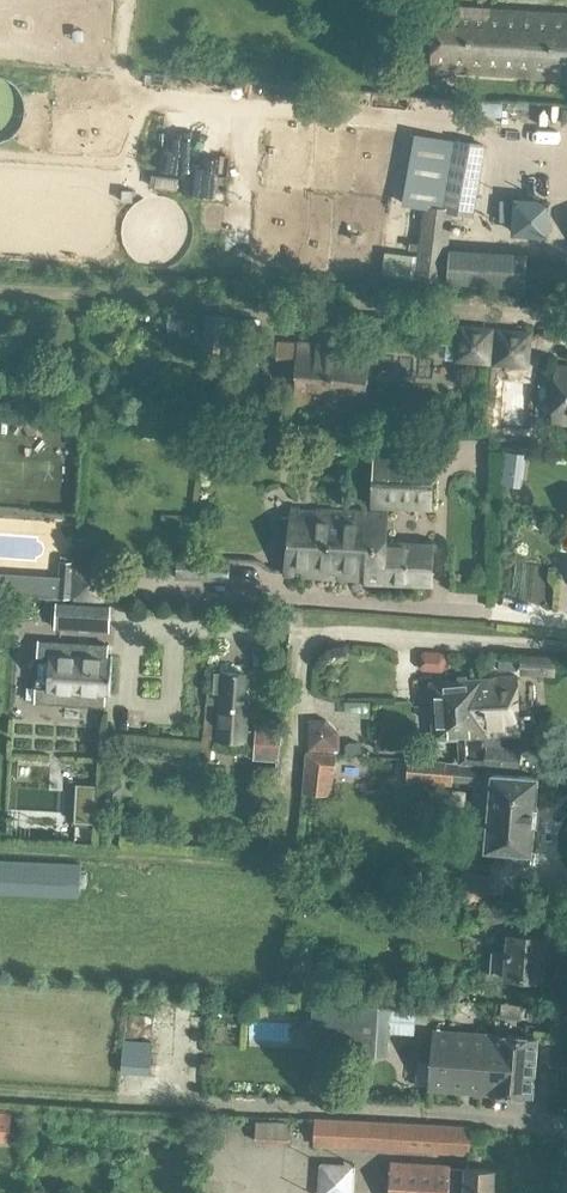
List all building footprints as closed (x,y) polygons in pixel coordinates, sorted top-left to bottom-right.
[(432,68),(566,74),(566,13),(503,7),(438,5),(432,68)] [(412,163),(405,203),(423,206),(413,278),(443,282),(451,211),(472,215),(485,143),(456,138),(451,170),(412,163)] [(179,176),(156,174),(155,187),(177,189),(179,176)] [(447,282),(564,289),(566,259),(527,257),(527,252),(450,248),(447,282)] [(385,253),(383,276),(409,279),(411,256),(385,253)] [(192,345),(192,346),(231,351),(236,317),(197,312),(172,309),(170,323),(176,324),(174,343),(192,345)] [(48,314),(32,312),(30,326),(46,329),(48,314)] [(459,326),(456,359),(489,362),(492,329),(459,326)] [(497,329),(494,361),(525,363),(528,332),(497,329)] [(297,361),(294,401),(366,407),(371,348),(279,340),(278,359),(297,361)] [(555,365),(552,422),(566,422),(566,366),(555,365)] [(375,505),(433,507),(435,460),(377,458),(375,505)] [(386,581),(388,544),(390,512),(294,508),(286,577),(364,581),(386,581)] [(435,546),(388,544),(386,581),(433,582),(435,546)] [(59,582),(58,597),(71,598),(74,562),(74,561),(60,560),(59,576),(59,582)] [(55,628),(110,631),(112,604),(57,601),(55,628)] [(35,702),(106,706),(107,695),(110,695),(113,656),(108,655),(109,644),(39,639),(38,655),(49,655),(47,688),(36,687),(35,702)] [(443,651),(424,650),(420,654),(419,667),(423,670),(442,671),(446,668),(446,655),(443,651)] [(499,674),(523,672),(519,654),(498,655),(499,674)] [(223,686),(221,686),(217,737),(247,740),(246,748),(253,749),(252,758),(276,760),(280,724),(255,722),(255,730),(246,729),(248,709),(243,708),(246,676),(224,674),(223,686)] [(483,678),(485,702),(488,736),(488,747),(487,765),(501,767),(523,765),(521,746),(504,747),(503,735),(522,734),(518,675),(483,678)] [(431,683),(433,706),(485,702),(483,678),(431,683)] [(464,763),(487,765),(488,747),(488,736),(485,702),(433,706),(435,740),(458,738),(459,763),(464,763)] [(309,750),(340,749),(340,731),(327,719),(308,719),(309,750)] [(346,753),(362,754),(362,744),(359,741),(348,742),(346,745),(346,753)] [(306,751),(303,792),(318,794),(318,798),(332,799),(332,795),(336,770),(335,770),(336,753),(306,751)] [(409,759),(407,781),(452,784),(452,780),(474,782),(469,843),(486,844),(486,848),(507,850),(506,862),(529,863),(530,852),(531,852),(538,776),(493,773),(493,767),(464,764),(409,759)] [(252,764),(250,791),(275,793),(277,766),(252,764)] [(80,897),(81,867),(0,864),(0,893),(80,897)] [(482,906),(481,921),(511,924),(512,908),(482,906)] [(506,976),(541,978),(544,935),(508,933),(507,952),(491,951),(490,974),(506,975),(506,976)] [(416,1008),(325,1003),(323,1049),(386,1053),(387,1030),(415,1032),(416,1020),(429,1021),(430,1003),(417,1002),(416,1008)] [(501,1018),(521,1020),(522,1004),(502,1002),(501,1018)] [(417,1060),(415,1084),(432,1085),(431,1089),(473,1092),(484,1093),(484,1082),(492,1083),(495,1034),(436,1029),(433,1061),(417,1060)] [(484,1082),(484,1093),(534,1097),(538,1037),(495,1034),(492,1083),(484,1082)] [(152,1053),(151,1053),(123,1051),(121,1071),(150,1073),(152,1053)] [(13,1113),(0,1112),(0,1141),(11,1142),(13,1113)] [(471,1125),(316,1117),(315,1144),(469,1153),(471,1125)] [(494,1168),(465,1167),(465,1169),(451,1168),(451,1165),(391,1161),(389,1192),(493,1192),(494,1168)]
